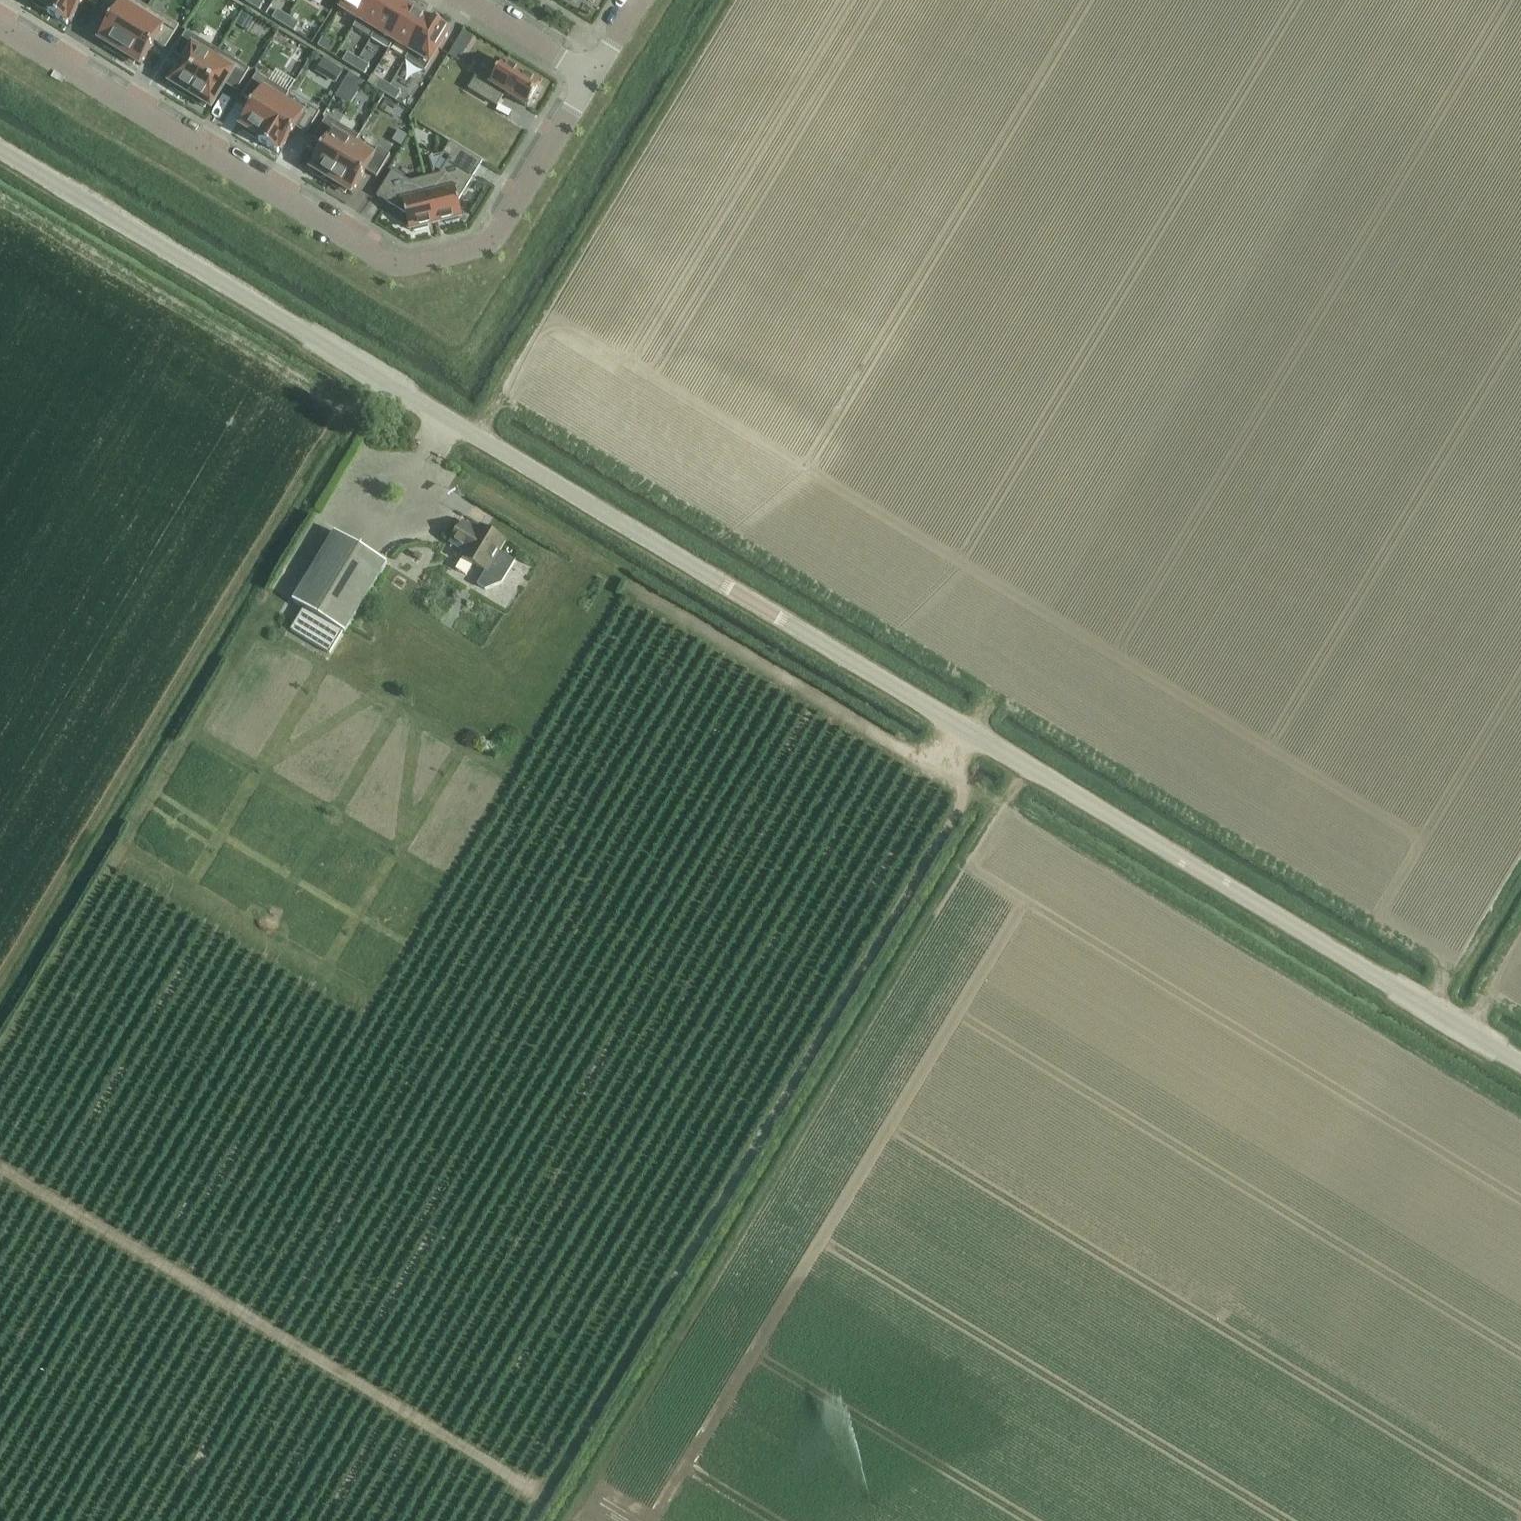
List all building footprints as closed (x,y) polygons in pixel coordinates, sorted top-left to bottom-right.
[(50,10),(51,11),(57,0),(33,0),(34,1),(33,4),(46,12),(48,9),(50,10)] [(50,10),(48,14),(67,25),(69,22),(71,24),(85,0),(96,7),(101,0),(57,0),(51,11),(50,10)] [(148,9),(134,0),(110,0),(103,11),(114,18),(100,41),(105,44),(103,47),(119,56),(148,9)] [(260,11),(265,3),(260,0),(252,0),(249,5),(260,11)] [(372,0),(347,0),(341,10),(359,21),(372,0)] [(359,21),(376,31),(395,0),(372,0),(359,21)] [(414,11),(395,0),(376,31),(371,40),(390,51),(395,43),(414,11)] [(148,9),(119,56),(134,65),(136,63),(141,66),(156,43),(166,50),(180,28),(148,9)] [(278,11),(273,19),(283,26),(289,18),(278,11)] [(411,52),(430,21),(414,11),(395,43),(411,52)] [(299,24),(289,18),(283,26),(294,33),(299,24)] [(430,20),(430,21),(411,52),(406,61),(426,73),(450,32),(430,20)] [(175,90),(190,99),(219,52),(187,32),(174,54),(185,61),(171,84),(176,87),(175,90)] [(334,45),(323,38),(318,47),(329,54),(334,45)] [(250,71),(219,52),(190,99),(205,108),(206,106),(212,109),(226,86),(237,93),(250,71)] [(343,62),(354,69),(359,60),(348,54),(343,62)] [(359,60),(354,69),(365,75),(370,67),(359,60)] [(479,76),(470,90),(498,107),(505,94),(528,108),(541,87),(528,79),(530,76),(519,70),(517,72),(496,60),(484,80),(479,76)] [(259,142),(260,143),(284,103),(289,95),(257,75),(244,97),(255,104),(241,127),(245,129),(244,132),(257,140),(259,137),(261,139),(259,142)] [(386,95),(391,87),(380,80),(375,89),(386,95)] [(391,87),(386,95),(396,102),(402,93),(391,87)] [(303,115),(284,103),(260,143),(278,153),(280,150),(282,152),(296,129),(307,135),(320,114),(308,106),(303,115)] [(331,185),(355,146),(360,138),(327,118),(314,140),(325,146),(311,169),(317,173),(315,175),(331,185)] [(441,176),(426,180),(437,225),(447,222),(447,225),(460,222),(459,219),(464,218),(460,201),(477,173),(483,162),(452,143),(445,154),(452,158),(441,176)] [(355,146),(331,185),(345,194),(347,191),(352,194),(366,171),(377,178),(391,157),(378,149),(373,157),(355,146)] [(428,227),(437,225),(426,180),(411,183),(393,172),(378,197),(407,214),(411,231),(415,230),(416,233),(428,229),(428,227)] [(463,524),(451,544),(465,553),(462,558),(486,572),(478,586),(486,591),(503,584),(517,562),(500,552),(506,543),(486,530),(482,536),(463,524)] [(345,633),(377,581),(387,564),(335,533),(293,602),(305,609),(343,632),(345,633)] [(331,654),(343,632),(305,609),(292,631),(331,654)]
